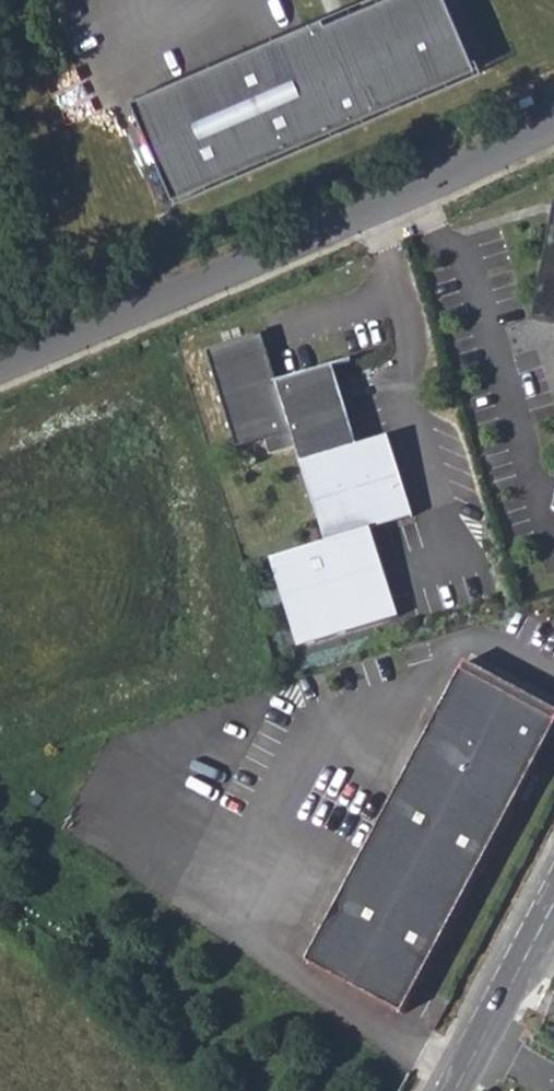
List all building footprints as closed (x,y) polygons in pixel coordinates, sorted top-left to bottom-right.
[(133,98),(176,197),(478,67),(450,0),(381,0),(328,23),(325,16),(133,98)] [(553,324),(553,206),(532,320),(553,324)] [(212,353),(240,450),(269,442),(296,434),(300,450),(328,545),(272,561),(297,649),(398,620),(373,532),(415,520),(392,441),(362,450),(338,369),(282,385),(268,336),(212,353)] [(296,434),(269,442),(274,458),(300,450),(296,434)] [(463,667),(302,965),(401,1019),(553,739),(553,712),(463,667)]
